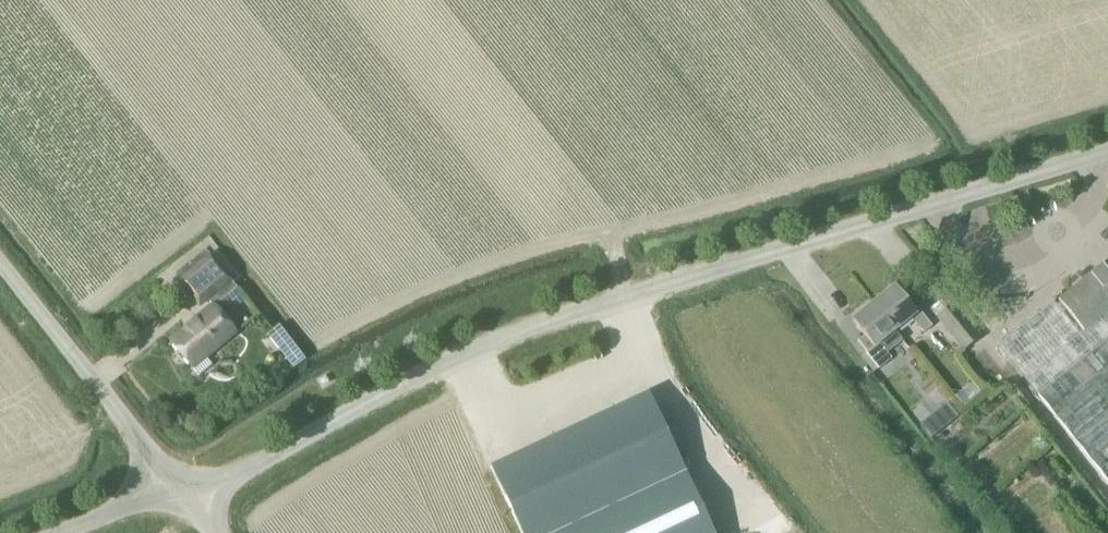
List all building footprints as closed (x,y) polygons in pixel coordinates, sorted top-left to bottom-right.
[(179,279),(177,281),(200,307),(209,300),(233,280),(211,253),(179,279)] [(1084,332),(1107,313),(1107,262),(1075,288),(1059,301),(1084,332)] [(914,296),(908,301),(895,285),(874,302),(896,329),(912,317),(924,332),(933,325),(920,310),(923,307),(914,296)] [(211,304),(168,339),(193,370),(194,369),(207,358),(238,333),(215,305),(213,302),(212,304),(211,304)] [(903,339),(896,329),(874,302),(853,319),(865,334),(858,340),(866,351),(879,368),(892,358),(887,352),(903,339)] [(936,316),(964,350),(981,336),(953,302),(936,316)] [(1084,332),(1081,334),(1054,302),(1003,342),(1107,477),(1107,313),(1084,332)] [(491,467),(522,532),(715,532),(649,392),(491,467)] [(958,412),(945,397),(931,408),(943,424),(958,412)]
